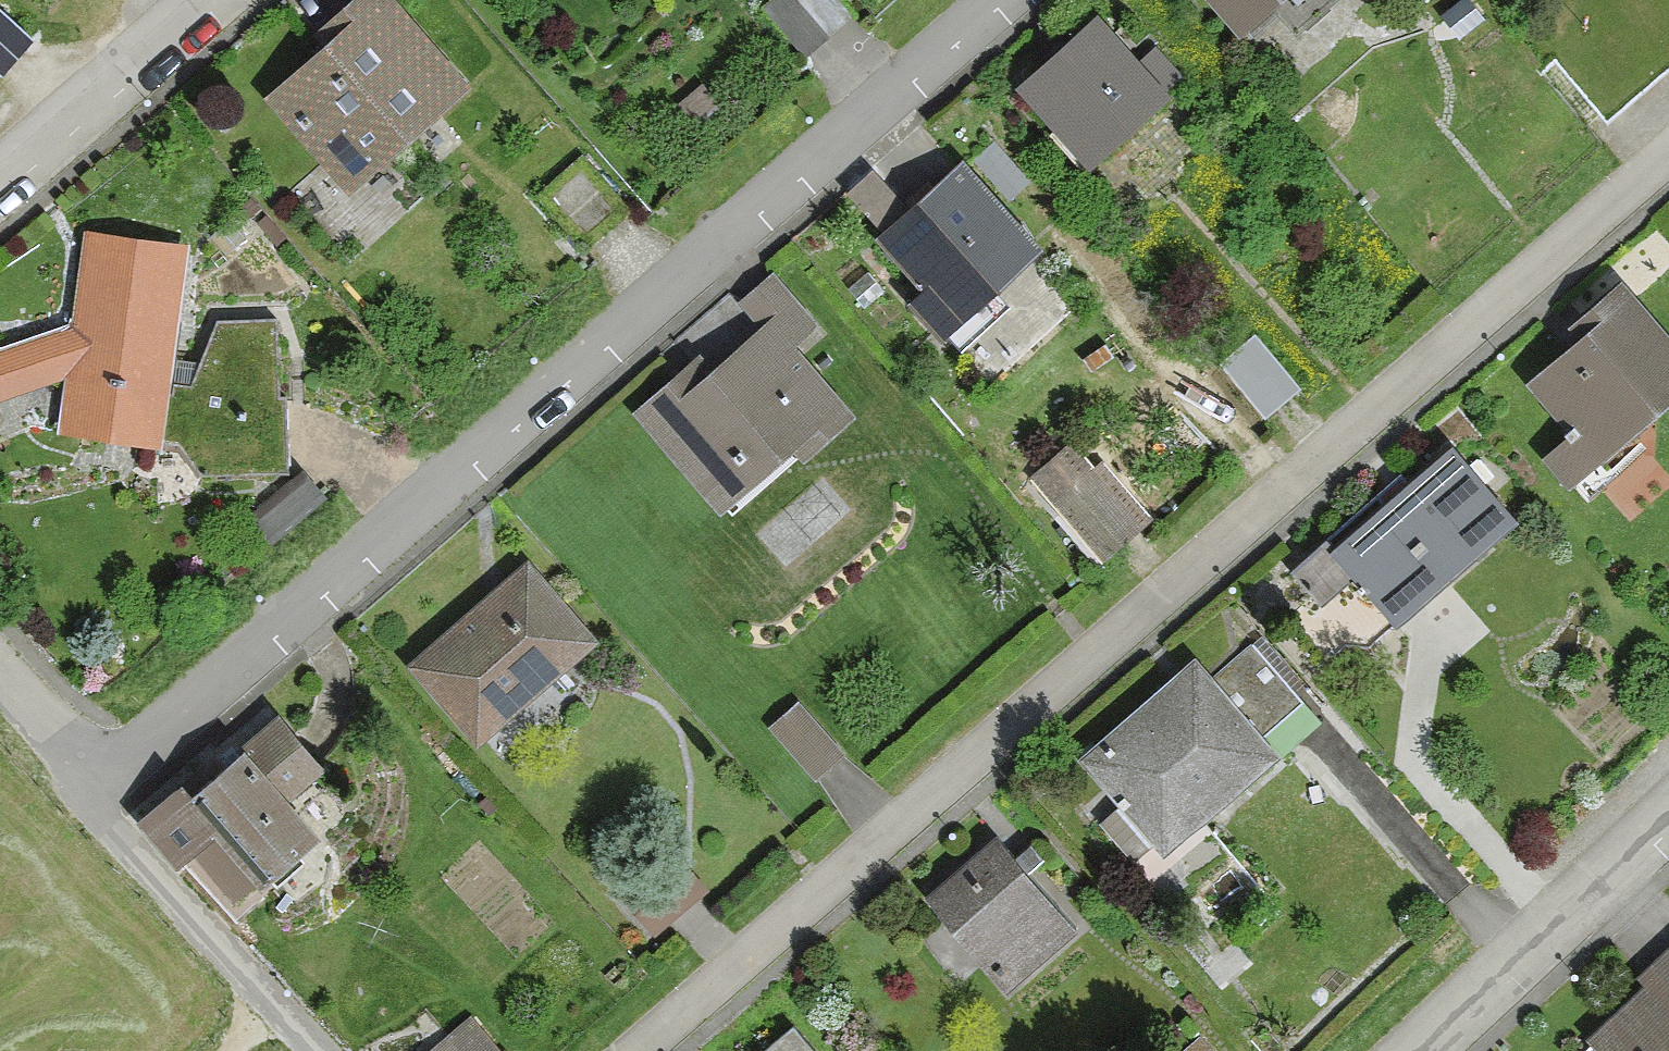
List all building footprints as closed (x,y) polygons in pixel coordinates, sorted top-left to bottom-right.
[(314,28),(325,41),(261,97),(346,194),(469,86),(393,0),(346,0),(314,28)] [(807,60),(854,22),(836,0),(770,0),(762,6),(807,60)] [(1246,44),(1277,18),(1295,38),(1340,0),(1209,0),(1246,44)] [(1450,7),(1461,22),(1477,11),(1469,0),(1460,0),(1450,7)] [(26,42),(0,19),(0,71),(26,42)] [(1092,19),(1015,85),(1083,164),(1160,98),(1092,19)] [(688,109),(699,122),(718,106),(707,93),(688,109)] [(581,156),(533,199),(573,244),(621,201),(581,156)] [(957,162),(873,238),(918,287),(901,302),(935,338),(1035,246),(957,162)] [(166,385),(187,247),(82,231),(68,328),(0,347),(0,398),(60,380),(52,432),(157,447),(166,385)] [(771,272),(734,304),(756,328),(683,392),(670,377),(632,411),(718,509),(784,450),(796,464),(854,413),(794,345),(817,325),(771,272)] [(1541,456),(1580,501),(1615,470),(1602,456),(1668,398),(1668,337),(1618,280),(1573,319),(1583,330),(1525,382),(1569,431),(1541,456)] [(191,388),(166,385),(157,447),(186,453),(212,476),(280,473),(273,319),(217,321),(191,388)] [(1254,337),(1220,367),(1265,417),(1299,387),(1254,337)] [(1445,440),(1290,572),(1313,599),(1284,624),(1322,667),(1346,647),(1370,648),(1516,523),(1445,440)] [(1062,452),(1040,471),(1058,491),(1080,472),(1062,452)] [(1096,470),(1053,506),(1099,561),(1142,525),(1096,470)] [(268,553),(324,500),(298,474),(243,527),(268,553)] [(525,562),(408,667),(477,744),(594,640),(525,562)] [(1302,703),(1253,648),(1214,683),(1193,659),(1078,759),(1118,804),(1084,834),(1131,888),(1279,758),(1262,739),(1302,703)] [(816,782),(841,759),(793,707),(768,729),(816,782)] [(173,870),(189,856),(233,905),(313,835),(284,802),(321,768),(274,715),(184,795),(174,783),(130,822),(173,870)] [(993,839),(925,895),(1003,988),(1071,931),(993,839)] [(1595,1050),(1668,1050),(1668,949),(1632,983),(1641,993),(1587,1042),(1595,1050)] [(432,1050),(498,1050),(471,1019),(432,1050)] [(791,1030),(767,1050),(809,1050),(791,1030)] [(1199,1038),(1183,1050),(1210,1050),(1199,1038)]
